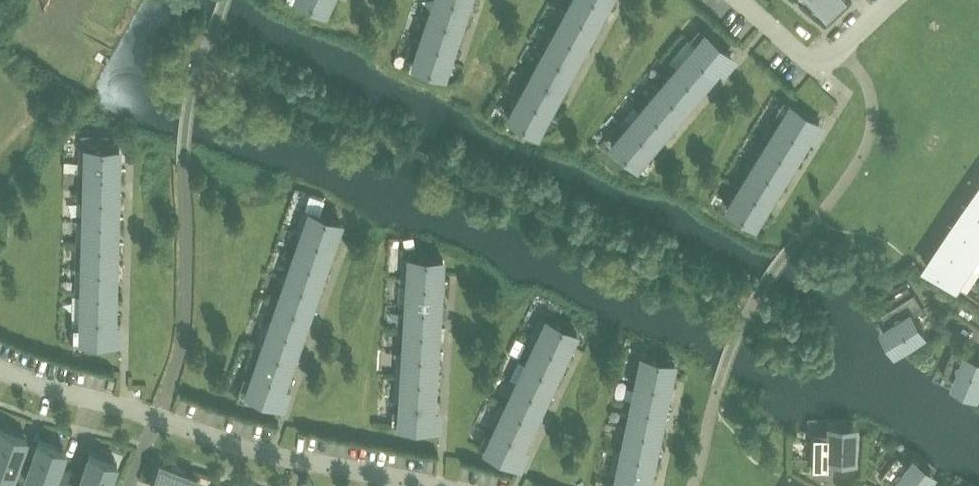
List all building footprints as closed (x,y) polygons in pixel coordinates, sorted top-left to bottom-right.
[(325,11),(330,0),(303,0),(325,11)] [(469,2),(462,0),(434,0),(429,15),(461,26),(469,2)] [(559,7),(595,26),(606,5),(596,0),(571,0),(567,8),(560,4),(559,7)] [(812,3),(813,3),(813,2),(815,0),(825,11),(837,0),(808,0),(812,3)] [(565,12),(554,31),(583,47),(595,26),(559,7),(558,8),(565,12)] [(420,16),(428,19),(422,38),(414,35),(414,36),(453,49),(461,26),(429,15),(422,12),(420,16)] [(699,27),(689,39),(695,44),(689,51),(714,73),(730,54),(699,27)] [(537,47),(536,49),(572,68),(583,47),(554,31),(544,51),(537,47)] [(414,36),(413,39),(420,42),(413,63),(444,74),(453,49),(414,36)] [(542,54),(531,73),(561,89),(572,68),(536,49),(535,50),(542,54)] [(689,51),(673,70),(699,91),(714,73),(689,51)] [(653,81),(652,83),(683,109),(699,91),(673,70),(659,86),(653,81)] [(514,89),(513,91),(549,110),(561,89),(531,73),(521,93),(514,89)] [(657,89),(642,106),(668,128),(683,109),(652,83),(650,84),(657,89)] [(513,91),(512,92),(519,96),(508,116),(537,132),(549,110),(513,91)] [(783,99),(775,112),(782,116),(777,124),(805,142),(819,120),(783,99)] [(622,118),(621,119),(652,146),(668,128),(642,106),(628,123),(622,118)] [(621,119),(619,121),(626,126),(611,144),(636,165),(652,146),(621,119)] [(777,124),(765,145),(793,162),(805,142),(777,124)] [(746,159),(745,161),(780,182),(793,162),(765,145),(753,163),(746,159)] [(80,167),(76,167),(75,171),(81,171),(119,172),(119,147),(80,146),(80,167)] [(741,184),(734,179),(733,181),(768,203),(780,182),(745,161),(744,162),(751,167),(741,184)] [(85,175),(85,195),(118,196),(119,172),(81,171),(81,175),(85,175)] [(733,181),(732,183),(738,187),(726,207),(755,224),(768,203),(733,181)] [(968,205),(978,213),(978,189),(977,192),(968,205)] [(80,215),(80,219),(117,220),(118,196),(85,195),(84,215),(80,215)] [(954,225),(978,242),(978,213),(968,205),(954,225)] [(298,232),(298,233),(333,245),(341,221),(304,208),(297,228),(293,227),(292,230),(298,232)] [(77,243),(84,243),(117,244),(117,220),(80,219),(74,219),(74,223),(78,223),(77,243)] [(940,245),(971,266),(978,254),(978,242),(954,225),(940,245)] [(300,237),(294,257),(325,267),(333,245),(298,233),(297,236),(300,237)] [(79,263),(79,267),(116,268),(117,244),(84,243),(83,263),(79,263)] [(957,287),(971,266),(940,245),(926,266),(957,287)] [(404,280),(404,281),(441,283),(442,258),(403,255),(402,276),(398,276),(398,280),(404,280)] [(279,274),(278,276),(317,290),(325,267),(294,257),(286,277),(279,274)] [(77,271),(76,291),(115,292),(116,268),(79,267),(73,267),(73,271),(77,271)] [(285,281),(278,302),(309,312),(317,290),(278,276),(278,278),(285,281)] [(893,288),(897,295),(909,288),(905,280),(893,288)] [(399,302),(398,304),(439,307),(441,283),(404,281),(404,284),(408,285),(407,302),(399,302)] [(82,291),(82,315),(115,316),(115,292),(76,291),(82,291)] [(883,329),(897,351),(926,333),(913,313),(924,307),(915,292),(881,313),(889,326),(883,329)] [(268,319),(266,323),(301,335),(309,312),(278,302),(272,321),(268,319)] [(406,306),(405,328),(438,330),(439,307),(398,304),(398,306),(406,306)] [(88,348),(88,347),(88,340),(114,341),(115,316),(82,315),(81,325),(73,325),(73,348),(88,348)] [(532,338),(566,354),(576,331),(541,315),(532,333),(528,332),(527,335),(532,338)] [(263,326),(257,345),(294,358),(301,335),(266,323),(261,321),(259,325),(263,326)] [(400,348),(400,352),(437,354),(438,330),(405,328),(404,348),(400,348)] [(534,343),(526,361),(556,376),(566,354),(532,338),(531,341),(534,343)] [(262,347),(254,369),(286,380),(294,358),(257,345),(256,345),(262,347)] [(943,372),(957,378),(955,385),(978,394),(978,393),(978,358),(953,348),(943,372)] [(397,356),(396,376),(435,378),(437,354),(400,352),(394,352),(393,356),(397,356)] [(629,375),(628,377),(669,386),(674,361),(642,355),(637,377),(629,375)] [(509,378),(508,380),(546,397),(556,376),(526,361),(516,381),(509,378)] [(250,403),(253,396),(253,395),(278,404),(286,380),(254,369),(251,378),(244,376),(236,398),(250,403)] [(396,376),(395,400),(434,402),(435,378),(396,376)] [(636,381),(632,402),(664,409),(669,386),(628,377),(628,379),(636,381)] [(515,385),(505,405),(535,419),(546,397),(508,380),(507,381),(515,385)] [(391,424),(432,427),(434,402),(395,400),(394,400),(401,400),(400,410),(392,409),(391,424)] [(500,402),(490,424),(525,440),(535,419),(505,405),(500,402)] [(619,422),(619,424),(659,433),(664,409),(632,402),(627,424),(619,422)] [(477,446),(510,461),(515,463),(525,440),(490,424),(495,427),(491,435),(484,432),(477,446)] [(626,428),(622,449),(654,456),(659,433),(619,424),(618,426),(626,428)] [(854,459),(855,429),(855,425),(829,424),(829,432),(814,431),(813,470),(830,471),(831,458),(854,459)] [(24,480),(26,477),(33,457),(21,453),(27,436),(15,432),(16,429),(5,425),(4,428),(0,427),(0,428),(0,468),(12,473),(11,476),(24,480)] [(33,457),(26,477),(51,485),(65,485),(71,470),(60,466),(66,450),(39,440),(33,457)] [(616,448),(611,471),(649,479),(654,456),(622,449),(616,448)] [(71,470),(65,485),(108,485),(117,462),(114,461),(115,458),(103,453),(102,457),(90,452),(82,474),(71,470)] [(931,476),(933,473),(913,457),(908,463),(896,454),(880,475),(894,485),(924,485),(931,476)] [(160,463),(151,485),(194,485),(198,477),(184,472),(186,467),(173,462),(171,467),(160,463)] [(514,476),(485,468),(480,483),(490,485),(511,485),(514,476)] [(649,479),(611,471),(617,473),(615,482),(607,480),(606,485),(648,485),(649,479)] [(826,485),(838,485),(830,476),(823,482),(826,485)]
